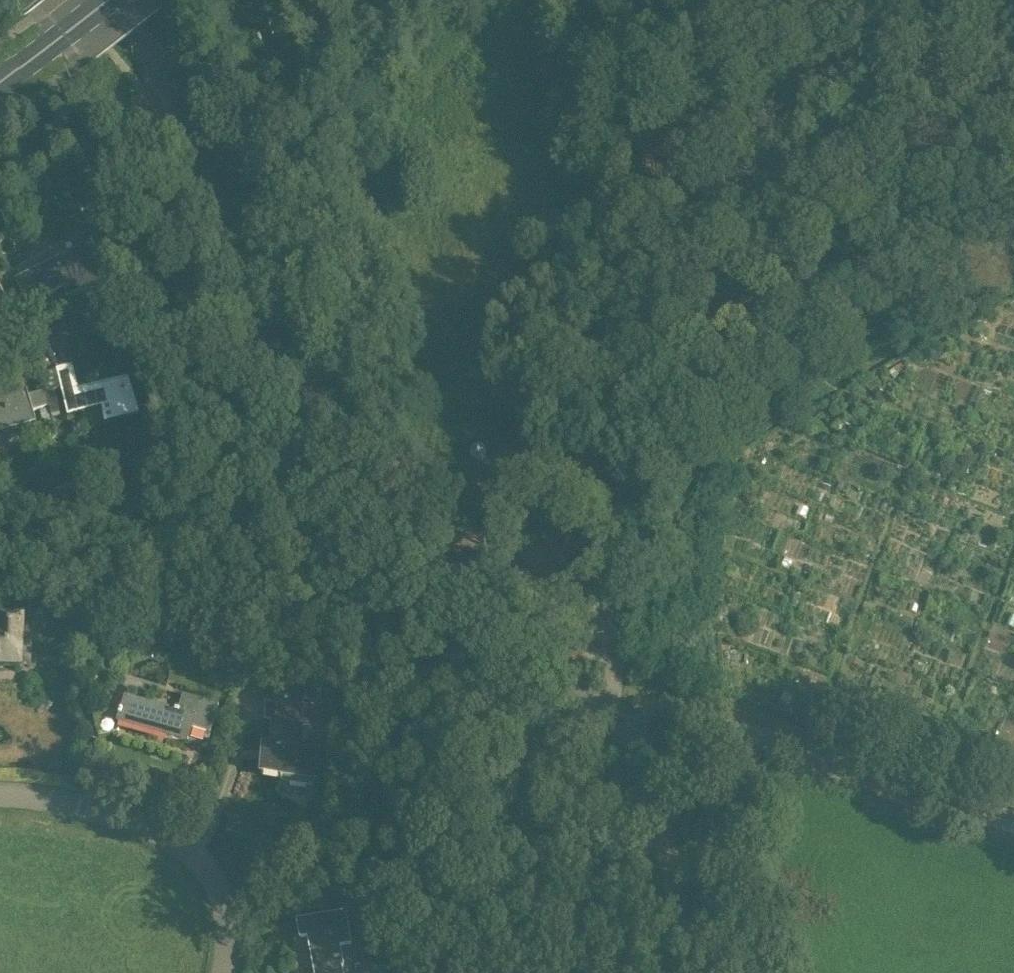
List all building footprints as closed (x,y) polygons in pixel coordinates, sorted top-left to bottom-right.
[(106,290),(99,258),(95,240),(67,256),(16,281),(23,294),(34,288),(39,299),(28,304),(29,306),(79,295),(106,290)] [(109,244),(113,263),(122,261),(118,242),(109,244)] [(116,282),(119,299),(129,297),(126,280),(116,282)] [(0,285),(0,308),(10,303),(0,285)] [(72,365),(56,369),(67,415),(102,407),(105,426),(140,418),(128,380),(79,391),(72,365)] [(33,411),(47,407),(43,390),(28,394),(33,411)] [(36,423),(27,392),(26,393),(26,394),(0,402),(0,433),(36,423)] [(60,414),(57,399),(47,401),(51,416),(60,414)] [(47,409),(40,411),(42,420),(50,419),(47,409)] [(476,412),(461,416),(464,429),(479,425),(476,412)] [(2,668),(3,666),(19,666),(20,651),(30,651),(30,641),(21,641),(22,619),(0,618),(0,624),(0,668),(2,668)] [(277,720),(275,748),(263,747),(261,776),(282,777),(282,783),(325,786),(327,744),(312,743),(312,750),(299,749),(300,724),(309,724),(310,695),(278,693),(278,704),(265,703),(264,719),(277,720)] [(126,698),(119,720),(118,723),(187,744),(188,741),(205,746),(209,735),(218,706),(198,701),(196,709),(181,704),(178,713),(126,698)] [(330,937),(349,933),(345,911),(296,920),(300,938),(308,936),(314,972),(336,972),(330,937)]
